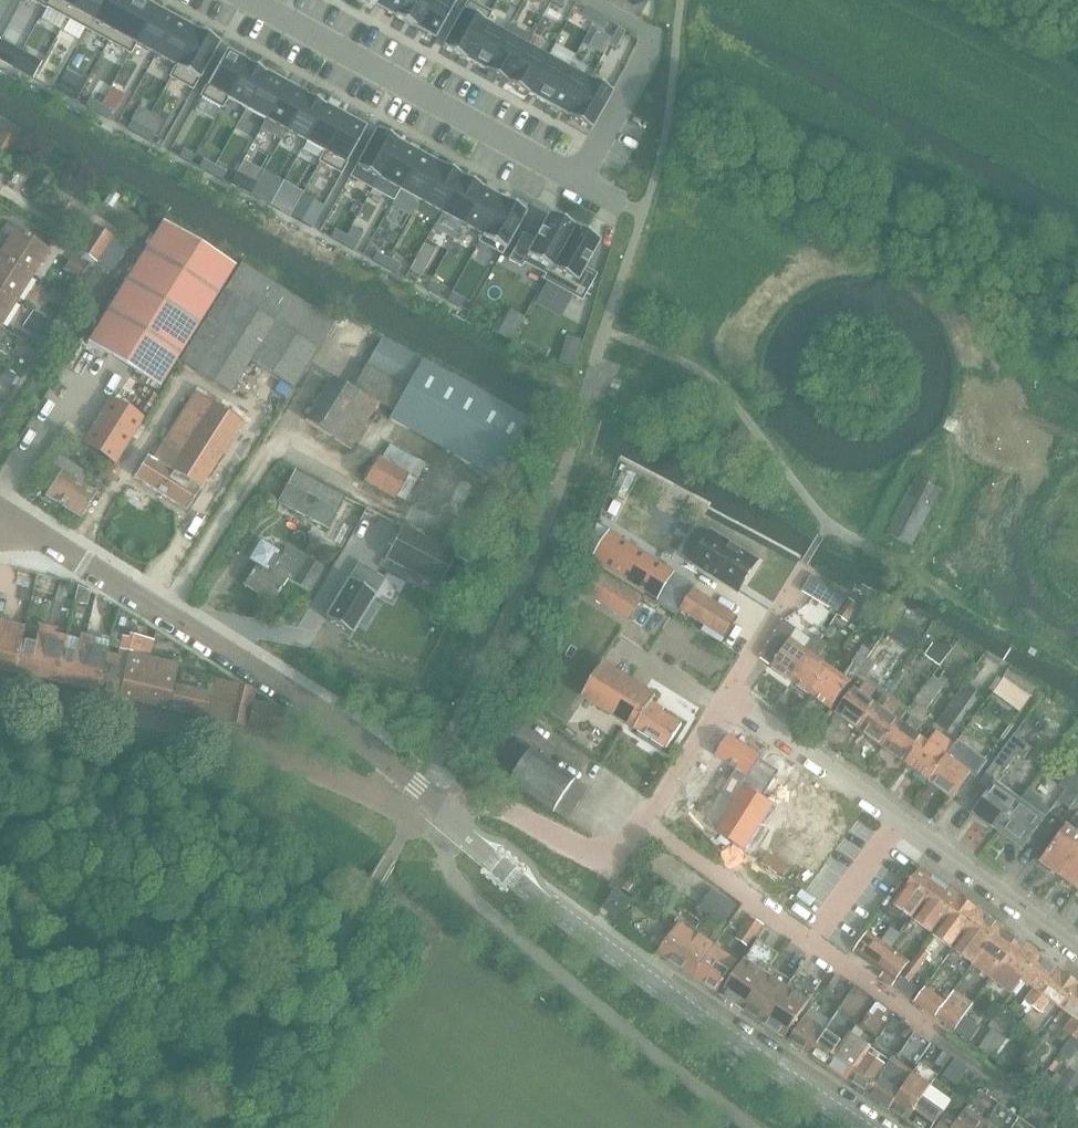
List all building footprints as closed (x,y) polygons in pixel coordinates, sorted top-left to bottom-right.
[(46,9),(46,7),(45,7),(49,0),(30,0),(46,9)] [(45,7),(46,7),(66,18),(76,0),(49,0),(45,7)] [(66,18),(87,30),(104,0),(76,0),(66,18)] [(87,30),(108,42),(131,0),(104,0),(87,30)] [(108,42),(130,53),(135,44),(134,44),(154,8),(139,0),(131,0),(108,42)] [(375,6),(394,17),(404,0),(378,0),(375,6)] [(394,17),(414,28),(429,0),(404,0),(394,17)] [(414,28),(435,39),(454,3),(449,0),(429,0),(414,28)] [(468,0),(442,48),(464,60),(465,59),(464,59),(484,23),(485,23),(490,13),(468,0)] [(154,8),(134,44),(135,44),(155,55),(175,20),(154,8)] [(586,9),(581,17),(593,23),(597,15),(586,9)] [(597,15),(593,23),(605,29),(609,22),(597,15)] [(175,20),(155,55),(175,66),(176,67),(196,31),(195,31),(175,20)] [(484,23),(464,59),(465,59),(484,70),(485,70),(505,34),(485,23),(484,23)] [(611,40),(608,45),(616,49),(625,33),(617,28),(611,40)] [(175,66),(169,77),(192,89),(218,42),(195,30),(195,31),(196,31),(176,67),(175,66)] [(484,70),(484,71),(505,83),(526,46),(505,34),(485,70),(484,70)] [(604,35),(594,52),(602,56),(608,45),(611,40),(604,35)] [(12,67),(21,51),(0,40),(0,60),(12,67)] [(526,46),(505,83),(527,95),(528,94),(527,93),(547,58),(526,46)] [(21,51),(12,67),(33,78),(42,63),(21,51)] [(225,51),(200,96),(222,108),(227,98),(226,98),(246,62),(225,51)] [(547,58),(527,93),(528,94),(548,105),(568,69),(547,58)] [(246,62),(226,98),(227,98),(246,109),(265,73),(246,62)] [(568,69),(548,105),(568,116),(569,116),(588,81),(588,80),(568,69)] [(265,73),(246,109),(265,120),(285,84),(265,73)] [(60,79),(54,89),(70,98),(76,87),(60,79)] [(568,116),(568,117),(590,130),(611,92),(588,79),(588,80),(588,81),(569,116),(568,116)] [(265,120),(260,129),(281,140),(286,131),(285,131),(305,95),(285,84),(265,120)] [(111,87),(102,103),(114,109),(123,93),(111,87)] [(305,95),(285,131),(286,131),(305,142),(325,106),(305,95)] [(89,98),(85,106),(96,112),(101,104),(89,98)] [(101,104),(96,112),(108,119),(112,111),(101,104)] [(325,106),(305,142),(324,152),(325,153),(345,117),(325,106)] [(324,152),(319,161),(340,173),(365,128),(345,117),(325,153),(324,152)] [(131,121),(127,128),(138,135),(143,127),(131,121)] [(143,127),(138,135),(150,141),(154,133),(143,127)] [(376,129),(350,177),(373,189),(378,179),(378,178),(397,143),(398,143),(399,142),(376,129)] [(15,139),(1,130),(0,132),(0,150),(6,154),(15,139)] [(397,143),(378,178),(378,179),(399,190),(418,154),(398,143),(397,143)] [(183,149),(178,156),(190,163),(195,155),(183,149)] [(399,190),(391,205),(411,216),(419,201),(439,166),(438,165),(418,154),(399,190)] [(203,159),(199,167),(210,173),(214,166),(203,159)] [(439,166),(419,201),(440,213),(461,177),(439,164),(438,165),(439,166)] [(214,166),(210,173),(222,180),(226,172),(214,166)] [(254,188),(234,177),(230,184),(238,188),(250,195),(254,188)] [(461,177),(440,213),(461,225),(481,188),(461,177)] [(254,187),(250,195),(262,201),(266,193),(254,187)] [(481,188),(462,225),(482,236),(502,200),(501,200),(481,188)] [(482,236),(481,237),(504,249),(524,211),(502,199),(501,200),(502,200),(482,236)] [(282,202),(278,210),(290,216),(294,208),(282,202)] [(294,208),(290,216),(310,227),(314,220),(294,208)] [(522,235),(508,260),(520,267),(523,262),(546,275),(547,275),(573,228),(548,215),(534,241),(522,235)] [(177,359),(180,361),(224,290),(221,289),(235,266),(162,220),(147,243),(98,324),(87,341),(160,386),(177,359)] [(49,249),(8,223),(3,231),(10,236),(0,251),(0,255),(32,275),(49,249)] [(127,248),(110,237),(94,227),(80,250),(112,270),(127,248)] [(546,275),(543,279),(581,300),(595,275),(582,268),(597,241),(573,228),(547,275),(546,275)] [(334,229),(330,237),(342,244),(346,236),(334,229)] [(346,236),(342,244),(353,250),(357,242),(346,236)] [(376,252),(372,260),(384,266),(388,259),(376,252)] [(32,275),(0,255),(0,291),(16,301),(32,275)] [(74,255),(66,269),(80,277),(88,264),(74,255)] [(388,259),(384,266),(395,273),(400,265),(388,259)] [(414,261),(409,270),(420,276),(425,267),(414,261)] [(180,361),(230,391),(249,359),(292,385),(332,320),(240,264),(224,290),(180,361)] [(430,281),(426,289),(438,295),(442,288),(430,281)] [(54,287),(47,298),(62,308),(69,296),(54,287)] [(16,301),(0,291),(0,326),(16,301)] [(451,292),(447,300),(459,307),(463,299),(451,292)] [(53,324),(32,310),(22,326),(43,339),(53,324)] [(501,325),(496,335),(510,342),(515,332),(501,325)] [(330,378),(304,420),(349,449),(378,402),(393,410),(421,360),(381,338),(351,390),(330,378)] [(563,339),(555,364),(570,368),(578,343),(563,339)] [(35,350),(20,340),(12,352),(27,362),(35,350)] [(393,410),(388,418),(495,479),(528,420),(421,360),(393,410)] [(8,369),(1,381),(12,388),(19,376),(8,369)] [(240,422),(219,409),(193,393),(166,436),(213,465),(240,422)] [(110,397),(81,444),(113,464),(114,464),(143,418),(110,397)] [(186,508),(213,465),(166,436),(155,454),(152,453),(149,456),(147,455),(134,476),(186,508)] [(376,459),(363,482),(393,499),(395,496),(405,501),(417,481),(425,466),(415,461),(389,446),(380,461),(376,459)] [(84,474),(59,458),(53,468),(59,472),(45,494),(81,516),(96,492),(79,482),(84,474)] [(327,528),(344,496),(293,469),(276,502),(298,513),(293,522),(307,530),(312,520),(327,528)] [(916,478),(887,534),(911,547),(941,491),(916,478)] [(454,519),(440,547),(477,568),(490,534),(488,533),(503,494),(487,488),(480,506),(479,506),(471,526),(454,519)] [(401,527),(384,558),(438,587),(454,555),(440,547),(401,527)] [(600,547),(593,561),(655,598),(672,568),(609,532),(600,547)] [(712,532),(693,562),(738,591),(757,561),(712,532)] [(272,601),(287,578),(307,590),(322,567),(296,551),(293,557),(284,551),(280,557),(275,554),(276,552),(259,541),(248,559),(255,564),(243,583),(272,601)] [(358,563),(325,618),(350,634),(357,622),(365,627),(375,611),(367,606),(384,578),(358,563)] [(602,572),(588,593),(615,611),(629,589),(602,572)] [(52,594),(56,578),(37,573),(33,589),(52,594)] [(836,614),(839,615),(850,599),(812,576),(803,591),(838,612),(836,614)] [(78,584),(78,586),(74,601),(87,604),(90,592),(78,584)] [(695,584),(683,604),(728,633),(742,611),(695,584)] [(859,605),(850,599),(839,615),(847,621),(859,605)] [(896,619),(886,634),(892,639),(908,649),(918,633),(896,619)] [(772,667),(791,681),(821,639),(814,635),(811,639),(784,620),(761,657),(772,665),(772,667)] [(0,621),(0,669),(15,672),(22,640),(21,640),(25,627),(0,621)] [(15,672),(36,677),(48,626),(40,624),(36,643),(22,640),(15,672)] [(36,677),(55,681),(66,635),(53,632),(54,628),(48,626),(36,677)] [(872,653),(858,671),(866,676),(892,639),(886,634),(884,633),(871,652),(872,653)] [(55,681),(76,686),(88,636),(80,634),(79,638),(66,635),(55,681)] [(118,655),(106,652),(97,691),(120,696),(135,700),(145,657),(149,658),(153,640),(129,634),(128,638),(122,637),(118,655)] [(88,636),(76,686),(97,691),(106,652),(105,652),(108,641),(88,636)] [(791,681),(810,695),(831,666),(819,658),(829,645),(821,639),(791,681)] [(925,655),(940,666),(952,648),(943,642),(941,646),(934,641),(925,655)] [(830,709),(858,671),(872,653),(871,652),(864,647),(853,662),(844,676),(831,666),(810,695),(830,709)] [(145,657),(135,700),(206,717),(212,694),(210,693),(173,685),(178,664),(149,658),(145,657)] [(603,662),(582,696),(584,698),(634,729),(634,728),(666,748),(681,724),(649,704),(655,695),(603,662)] [(934,676),(915,702),(926,710),(951,675),(944,670),(938,679),(934,676)] [(893,682),(880,673),(874,682),(886,691),(893,682)] [(212,694),(206,717),(246,726),(252,701),(251,701),(253,692),(213,678),(210,693),(212,694)] [(1028,694),(1003,678),(995,691),(1023,709),(1029,700),(1028,694)] [(966,681),(936,723),(947,731),(977,689),(966,681)] [(835,713),(859,730),(877,705),(868,699),(875,691),(865,684),(859,692),(853,688),(835,713)] [(859,730),(882,747),(900,722),(892,716),(898,708),(888,701),(882,709),(877,705),(859,730)] [(517,740),(529,721),(515,712),(503,731),(517,740)] [(882,747),(906,764),(924,739),(916,733),(922,725),(912,718),(906,726),(900,722),(882,747)] [(742,785),(749,790),(768,759),(727,733),(714,755),(736,769),(733,774),(745,781),(742,785)] [(906,764),(929,781),(947,756),(939,750),(945,742),(940,738),(941,737),(936,733),(929,743),(924,739),(906,764)] [(1014,734),(992,765),(1003,773),(1017,754),(1024,759),(1032,747),(1014,734)] [(567,820),(589,789),(518,739),(496,771),(567,820)] [(952,798),(976,765),(958,752),(952,760),(947,756),(929,781),(952,798)] [(1075,764),(1060,785),(1066,789),(1058,800),(1070,808),(1077,796),(1077,766),(1075,764)] [(994,828),(998,832),(1020,801),(998,785),(997,784),(991,791),(976,812),(995,826),(994,828)] [(1028,792),(998,832),(1022,849),(1049,812),(1040,805),(1041,802),(1028,792)] [(792,803),(767,839),(791,854),(798,843),(818,857),(846,817),(818,797),(807,813),(792,803)] [(1077,849),(1077,828),(1075,832),(1066,825),(1039,862),(1058,876),(1077,849)] [(1058,876),(1077,889),(1077,887),(1077,849),(1058,876)] [(920,867),(893,904),(913,918),(940,881),(920,867)] [(913,918),(932,933),(960,896),(940,881),(913,918)] [(736,905),(712,889),(699,907),(723,924),(736,905)] [(616,892),(605,908),(619,917),(629,901),(616,892)] [(932,933),(952,948),(980,911),(960,896),(932,933)] [(677,924),(657,953),(692,976),(714,947),(694,933),(701,922),(683,910),(674,923),(677,924)] [(973,963),(1000,925),(980,911),(952,948),(973,963)] [(749,946),(764,925),(752,917),(738,938),(749,946)] [(992,977),(1020,940),(1000,925),(973,963),(992,977)] [(854,953),(876,968),(891,948),(868,933),(854,953)] [(720,995),(741,1009),(768,968),(769,969),(779,954),(758,940),(748,955),(747,954),(720,995)] [(1020,940),(992,977),(1011,991),(1021,979),(1039,954),(1020,940)] [(692,976),(716,992),(737,961),(718,949),(714,947),(692,976)] [(891,949),(891,948),(876,968),(884,974),(881,977),(893,986),(907,966),(888,954),(891,949)] [(921,950),(894,986),(909,998),(917,987),(910,981),(929,955),(921,950)] [(1032,1005),(1059,968),(1039,954),(1021,979),(1033,988),(1025,1000),(1032,1005)] [(789,982),(769,969),(768,968),(741,1009),(763,1023),(789,982)] [(1032,1005),(1040,1011),(1049,999),(1061,1008),(1077,984),(1077,982),(1059,968),(1032,1005)] [(784,1037),(811,996),(821,982),(800,969),(791,983),(789,982),(763,1023),(784,1037)] [(835,987),(840,979),(831,973),(827,981),(824,987),(831,991),(834,986),(835,987)] [(1077,1027),(1077,984),(1061,1008),(1073,1017),(1064,1029),(1072,1035),(1077,1027)] [(925,985),(913,1001),(934,1016),(946,1000),(925,985)] [(858,1021),(875,1000),(857,986),(840,1007),(858,1021)] [(951,996),(936,1017),(947,1026),(954,1030),(965,1015),(969,1009),(951,996)] [(877,1002),(861,1025),(879,1038),(886,1028),(887,1027),(892,1019),(895,1016),(877,1002)] [(788,1040),(808,1054),(830,1021),(811,1008),(807,1014),(806,1014),(788,1040)] [(965,1015),(954,1030),(970,1042),(981,1027),(965,1015)] [(892,1019),(887,1027),(894,1032),(900,1024),(892,1019)] [(808,1054),(828,1068),(850,1035),(830,1021),(808,1054)] [(871,1049),(857,1040),(863,1031),(857,1026),(850,1035),(828,1068),(848,1081),(871,1049)] [(994,1057),(1007,1039),(993,1029),(980,1047),(994,1057)] [(915,1034),(901,1055),(916,1065),(930,1045),(915,1034)] [(1011,1065),(1021,1051),(1009,1043),(999,1058),(1011,1065)] [(871,1050),(871,1049),(848,1081),(867,1094),(883,1071),(889,1063),(871,1050)] [(942,1052),(934,1064),(941,1069),(950,1057),(942,1052)] [(867,1094),(888,1108),(911,1073),(891,1059),(889,1063),(883,1071),(867,1094)] [(1042,1074),(1030,1065),(1021,1078),(1033,1087),(1042,1074)] [(1077,1084),(1077,1074),(1070,1068),(1045,1103),(1058,1112),(1077,1084)] [(931,1086),(911,1073),(888,1108),(906,1121),(921,1099),(921,1100),(931,1086)] [(916,1127),(933,1127),(941,1115),(952,1099),(931,1086),(921,1100),(921,1099),(906,1121),(916,1127)] [(991,1117),(970,1102),(957,1122),(946,1114),(936,1127),(983,1127),(991,1117)] [(991,1117),(983,1127),(1007,1127),(991,1117)]
